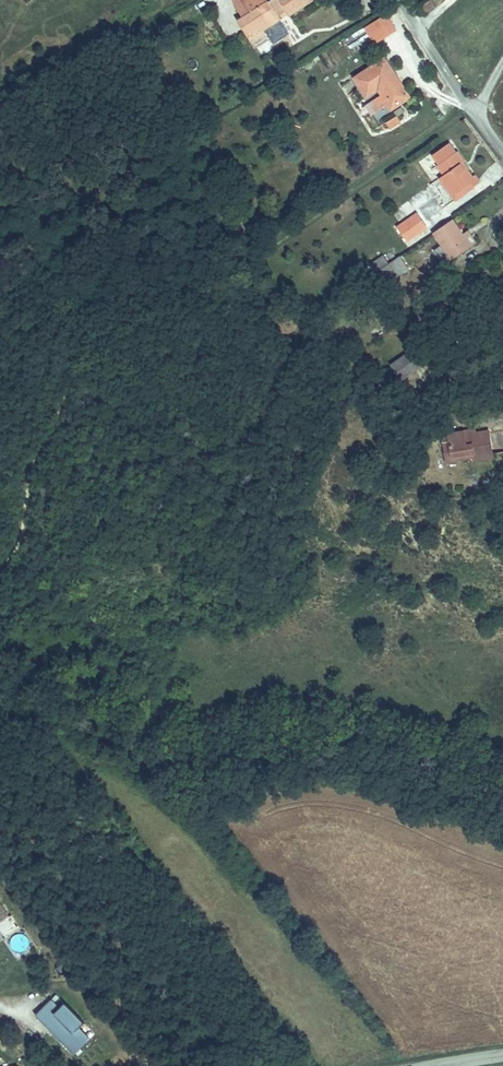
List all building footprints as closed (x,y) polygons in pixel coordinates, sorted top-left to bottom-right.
[(278,14),(285,9),(289,15),(312,0),(271,0),(269,2),(267,0),(249,0),(243,4),(249,13),(238,21),(247,34),(260,25),(263,30),(281,18),(278,14)] [(434,7),(431,1),(422,7),(425,13),(434,7)] [(395,29),(385,14),(370,24),(381,39),(395,29)] [(284,22),(266,31),(272,44),(291,35),(284,22)] [(381,39),(370,24),(364,28),(374,43),(381,39)] [(260,25),(247,34),(253,43),(266,35),(263,30),(260,25)] [(258,46),(261,53),(273,47),(270,40),(258,46)] [(410,98),(385,59),(355,79),(366,96),(378,89),(392,110),(410,98)] [(388,130),(401,123),(397,116),(384,122),(388,130)] [(449,144),(434,156),(440,165),(438,166),(445,174),(440,177),(451,193),(469,180),(474,187),(480,183),(475,176),(472,178),(467,171),(464,173),(459,166),(464,162),(457,152),(456,154),(449,144)] [(456,200),(474,187),(469,180),(451,193),(456,200)] [(416,211),(394,226),(406,243),(428,227),(416,211)] [(463,234),(453,219),(433,233),(452,260),(471,247),(463,234)] [(476,243),(467,231),(463,234),(471,247),(476,243)] [(375,261),(391,279),(406,266),(397,255),(388,262),(382,255),(375,261)] [(416,347),(390,364),(400,381),(427,364),(416,347)] [(464,430),(452,432),(456,456),(479,452),(479,457),(480,460),(493,457),(489,431),(476,433),(465,435),(464,430)] [(456,456),(452,432),(443,434),(448,462),(479,457),(479,452),(456,456)] [(81,1024),(62,1004),(57,1008),(48,1000),(32,1016),(43,1027),(47,1023),(50,1027),(46,1031),(56,1041),(60,1037),(75,1052),(87,1040),(76,1028),(81,1024)] [(75,1052),(60,1037),(56,1041),(71,1056),(75,1052)]
